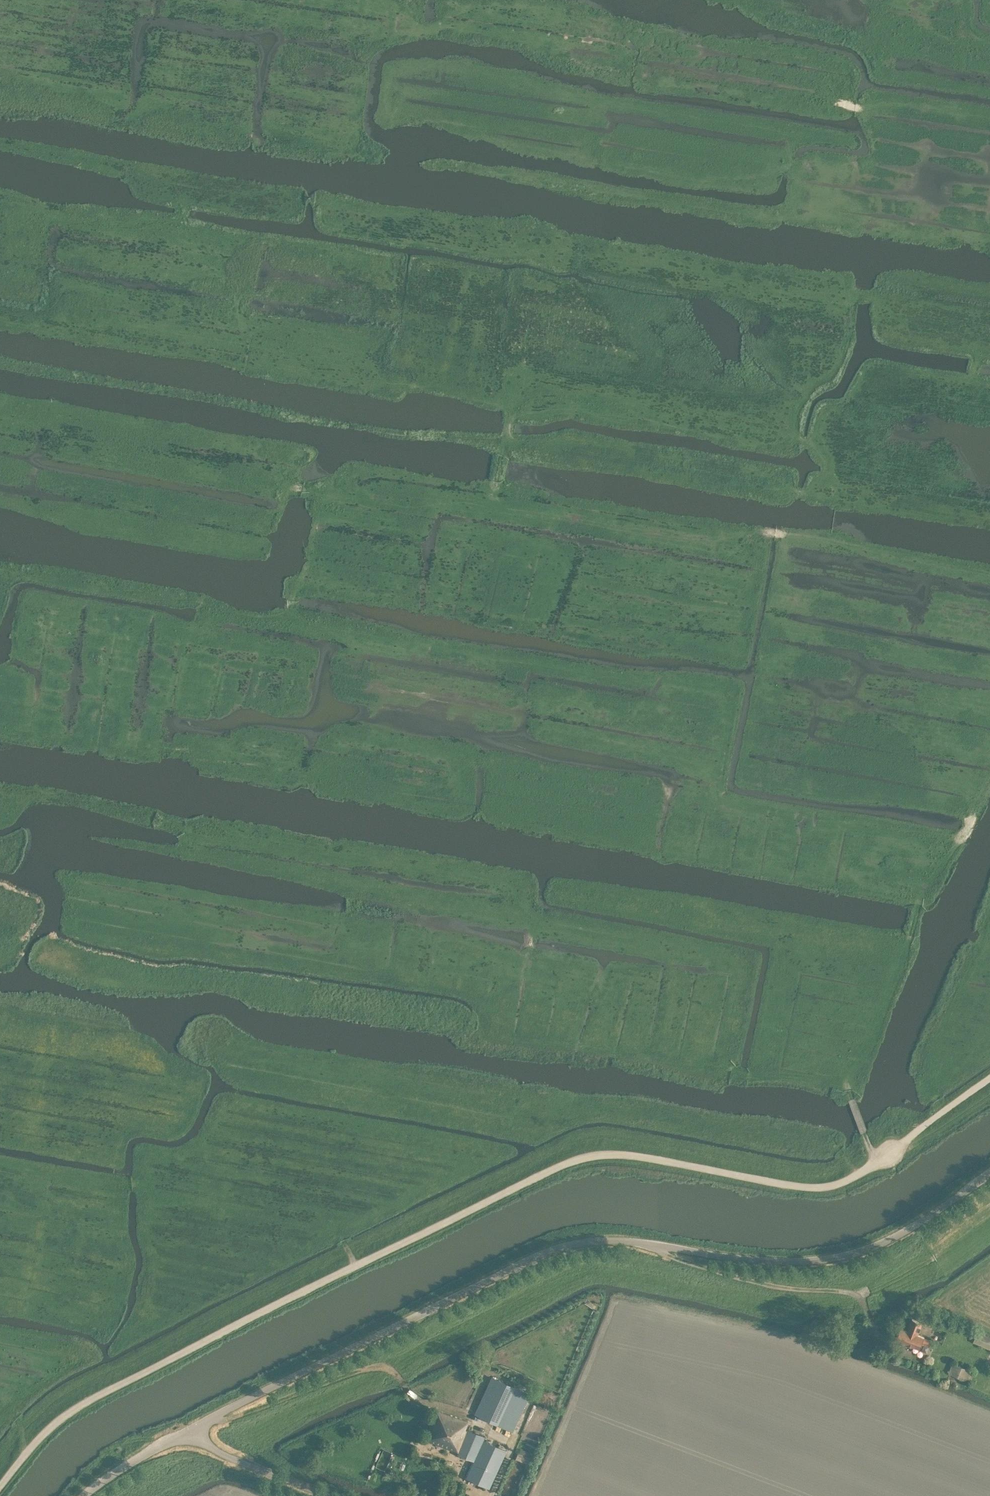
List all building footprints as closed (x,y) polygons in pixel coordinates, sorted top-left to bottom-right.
[(189,818),(187,824),(195,826),(197,820),(189,818)] [(931,1346),(933,1341),(924,1338),(917,1335),(922,1322),(912,1318),(908,1330),(901,1327),(896,1338),(920,1347),(922,1343),(931,1346)] [(977,1332),(973,1342),(989,1348),(989,1338),(977,1332)] [(972,1371),(952,1364),(949,1373),(968,1380),(972,1371)] [(475,1412),(504,1425),(520,1389),(491,1376),(475,1412)] [(426,1438),(425,1441),(433,1444),(434,1441),(458,1450),(457,1453),(474,1459),(466,1476),(489,1487),(506,1449),(484,1439),(485,1436),(466,1428),(464,1428),(467,1419),(436,1408),(426,1438)]
